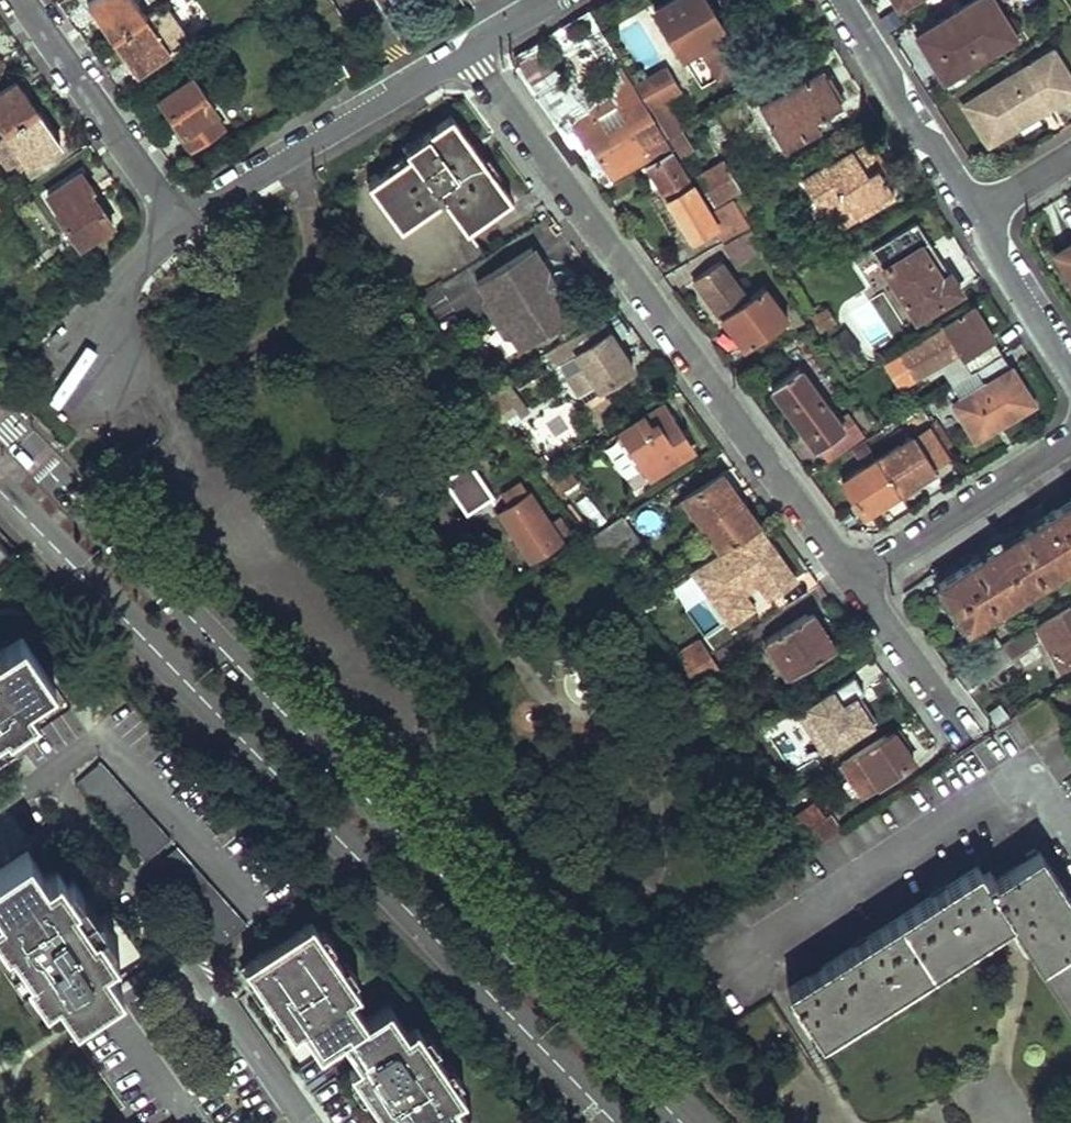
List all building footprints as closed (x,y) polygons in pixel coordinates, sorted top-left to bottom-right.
[(116,35),(148,12),(139,0),(95,0),(91,2),(116,35)] [(141,71),(191,35),(166,0),(148,12),(116,35),(141,71)] [(677,57),(695,47),(713,78),(745,59),(733,39),(723,37),(701,0),(666,0),(650,10),(677,57)] [(944,76),(1017,32),(997,0),(970,0),(917,33),(944,76)] [(1053,48),(964,104),(989,144),(1070,93),(1070,77),(1053,48)] [(598,79),(613,104),(622,118),(604,130),(595,116),(571,132),(581,147),(586,144),(610,180),(670,143),(667,139),(648,108),(634,85),(630,87),(618,66),(598,79)] [(634,85),(648,108),(655,103),(678,89),(664,68),(634,85)] [(11,131),(42,109),(19,77),(9,83),(0,70),(0,116),(11,131)] [(758,107),(783,148),(818,127),(812,117),(839,101),(821,70),(758,107)] [(183,132),(194,147),(228,124),(218,110),(221,107),(197,74),(166,97),(188,128),(183,132)] [(655,103),(648,108),(667,139),(674,135),(655,103)] [(613,104),(595,116),(604,130),(622,118),(613,104)] [(11,131),(34,161),(65,139),(42,109),(11,131)] [(345,202),(416,302),(485,254),(476,242),(470,232),(513,202),(454,117),(406,151),(410,157),(345,202)] [(693,150),(682,131),(674,135),(667,139),(670,143),(672,147),(679,158),(693,150)] [(800,181),(826,222),(849,208),(856,217),(891,197),(875,171),(880,168),(864,143),(800,181)] [(679,158),(672,147),(642,167),(655,187),(660,183),(698,241),(714,230),(723,244),(751,228),(745,219),(731,198),(711,210),(679,158)] [(696,174),(713,201),(737,186),(720,159),(696,174)] [(59,209),(82,243),(113,222),(91,190),(96,188),(84,171),(52,194),(62,208),(59,209)] [(743,191),(731,198),(745,219),(757,211),(743,191)] [(826,222),(832,232),(856,217),(849,208),(826,222)] [(871,250),(916,320),(960,291),(948,272),(915,222),(871,250)] [(723,244),(734,260),(761,244),(751,228),(723,244)] [(1070,275),(1070,244),(1057,253),(1070,275)] [(535,246),(479,282),(523,351),(579,314),(558,283),(547,290),(537,275),(548,268),(535,246)] [(698,280),(748,349),(773,330),(770,325),(782,317),(770,300),(757,309),(723,261),(698,280)] [(558,283),(548,268),(537,275),(547,290),(558,283)] [(914,380),(959,351),(972,371),(1001,353),(970,304),(941,324),(944,329),(901,359),(914,380)] [(814,319),(822,332),(833,326),(825,312),(814,319)] [(549,350),(578,397),(595,386),(600,394),(638,371),(604,316),(549,350)] [(1033,402),(1001,353),(972,371),(982,386),(960,400),(954,404),(976,439),(1033,402)] [(902,388),(914,380),(901,359),(888,367),(902,388)] [(776,387),(821,452),(848,430),(840,419),(802,368),(776,387)] [(982,386),(972,371),(951,385),(960,400),(982,386)] [(491,409),(504,429),(530,411),(507,377),(481,394),(491,409)] [(620,414),(609,396),(588,409),(599,427),(620,414)] [(617,432),(650,483),(698,452),(665,401),(617,432)] [(840,419),(848,430),(821,452),(831,464),(868,440),(850,412),(840,419)] [(881,460),(901,493),(937,469),(915,438),(881,460)] [(846,483),(868,516),(901,493),(881,460),(846,483)] [(446,481),(467,508),(489,492),(469,465),(446,481)] [(686,501),(701,522),(739,497),(724,475),(686,501)] [(499,506),(533,555),(571,528),(559,511),(551,516),(529,486),(499,506)] [(701,522),(720,550),(731,543),(758,525),(739,497),(701,522)] [(967,632),(1070,560),(1070,502),(1051,515),(1043,505),(931,579),(967,632)] [(590,537),(602,554),(629,537),(618,520),(590,537)] [(759,583),(768,596),(795,578),(758,525),(731,543),(720,550),(692,570),(730,626),(760,606),(748,590),(759,583)] [(602,554),(611,566),(627,556),(639,548),(629,537),(602,554)] [(1066,672),(1070,669),(1070,611),(1040,630),(1066,672)] [(766,639),(791,677),(837,648),(823,627),(818,631),(807,614),(766,639)] [(978,664),(989,679),(1016,661),(1012,656),(1038,639),(1031,628),(978,664)] [(3,712),(10,724),(11,724),(16,731),(32,720),(27,714),(39,706),(31,694),(57,678),(26,629),(1,645),(0,644),(0,714),(3,712)] [(702,641),(679,655),(688,668),(711,653),(702,641)] [(688,668),(702,685),(724,671),(711,653),(688,668)] [(863,690),(853,675),(794,713),(822,755),(876,721),(858,693),(863,690)] [(842,765),(863,794),(913,760),(895,732),(842,765)] [(173,837),(98,760),(75,783),(149,859),(173,837)] [(804,831),(818,848),(844,831),(831,814),(824,819),(813,805),(802,812),(812,826),(804,831)] [(0,866),(0,895),(4,901),(0,904),(0,941),(7,936),(9,938),(22,930),(42,959),(29,967),(30,969),(23,974),(33,989),(40,984),(48,995),(61,987),(77,1012),(124,981),(107,955),(119,946),(110,935),(118,930),(108,916),(101,921),(100,919),(88,927),(68,898),(80,889),(79,888),(85,883),(74,868),(68,872),(61,861),(50,869),(33,844),(0,866)] [(253,919),(180,844),(156,867),(228,941),(253,919)] [(1038,853),(996,881),(990,871),(984,875),(978,867),(790,990),(822,1040),(1010,917),(1028,945),(1070,1009),(1070,902),(1038,853)] [(252,959),(300,1029),(308,1024),(325,1048),(349,1033),(366,1058),(356,1064),(396,1122),(475,1122),(476,1122),(459,1097),(469,1090),(421,1019),(412,1026),(395,1001),(371,1017),(354,993),(365,985),(317,914),(252,959)]
